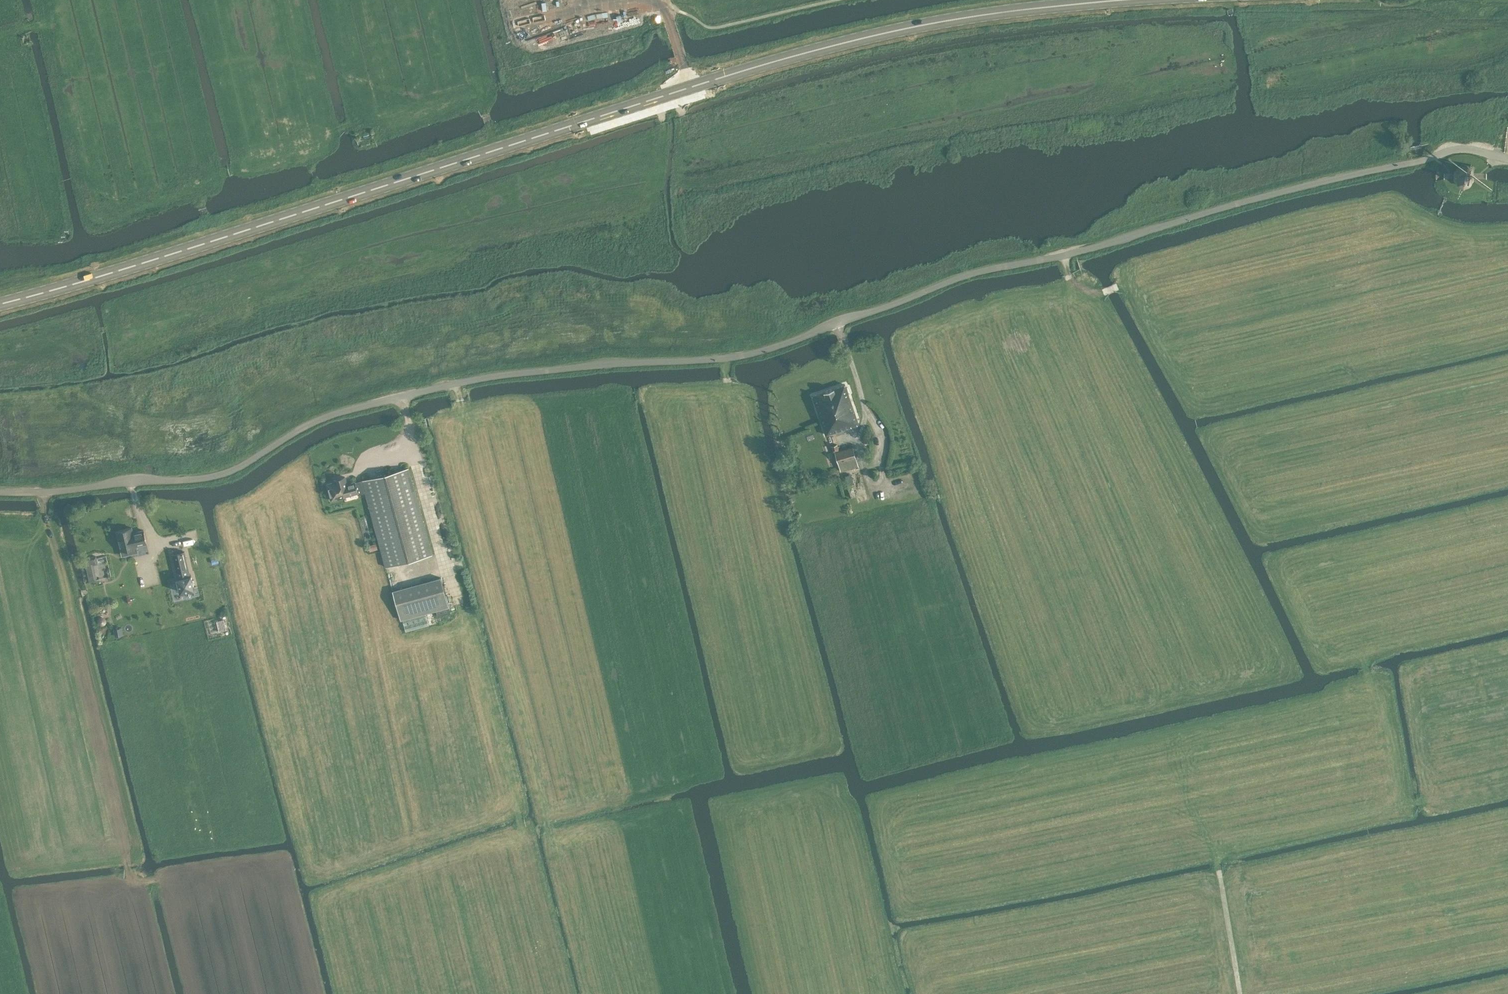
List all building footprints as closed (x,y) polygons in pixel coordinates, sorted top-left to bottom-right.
[(1454,177),(1454,178),(1460,184),(1468,184),(1474,178),(1474,177),(1474,170),(1468,164),(1460,164),(1454,170),(1454,171),(1454,177)] [(825,389),(813,394),(827,433),(832,431),(835,430),(837,435),(846,432),(844,427),(859,422),(846,383),(834,387),(834,386),(825,389)] [(838,449),(835,450),(842,469),(860,464),(853,445),(838,449)] [(336,480),(328,482),(332,498),(359,491),(359,493),(367,491),(387,565),(433,553),(409,466),(363,478),(348,483),(346,475),(335,478),(336,480)] [(133,526),(118,530),(123,554),(138,550),(137,544),(147,542),(144,528),(134,531),(133,526)] [(185,550),(173,553),(179,576),(178,577),(181,590),(195,587),(192,573),(191,573),(185,550)] [(97,554),(85,557),(91,580),(98,579),(94,563),(99,562),(97,554)] [(442,576),(393,589),(401,618),(403,617),(426,611),(438,608),(439,614),(450,611),(448,605),(450,605),(442,576)] [(426,611),(403,617),(407,630),(430,623),(426,611)]
